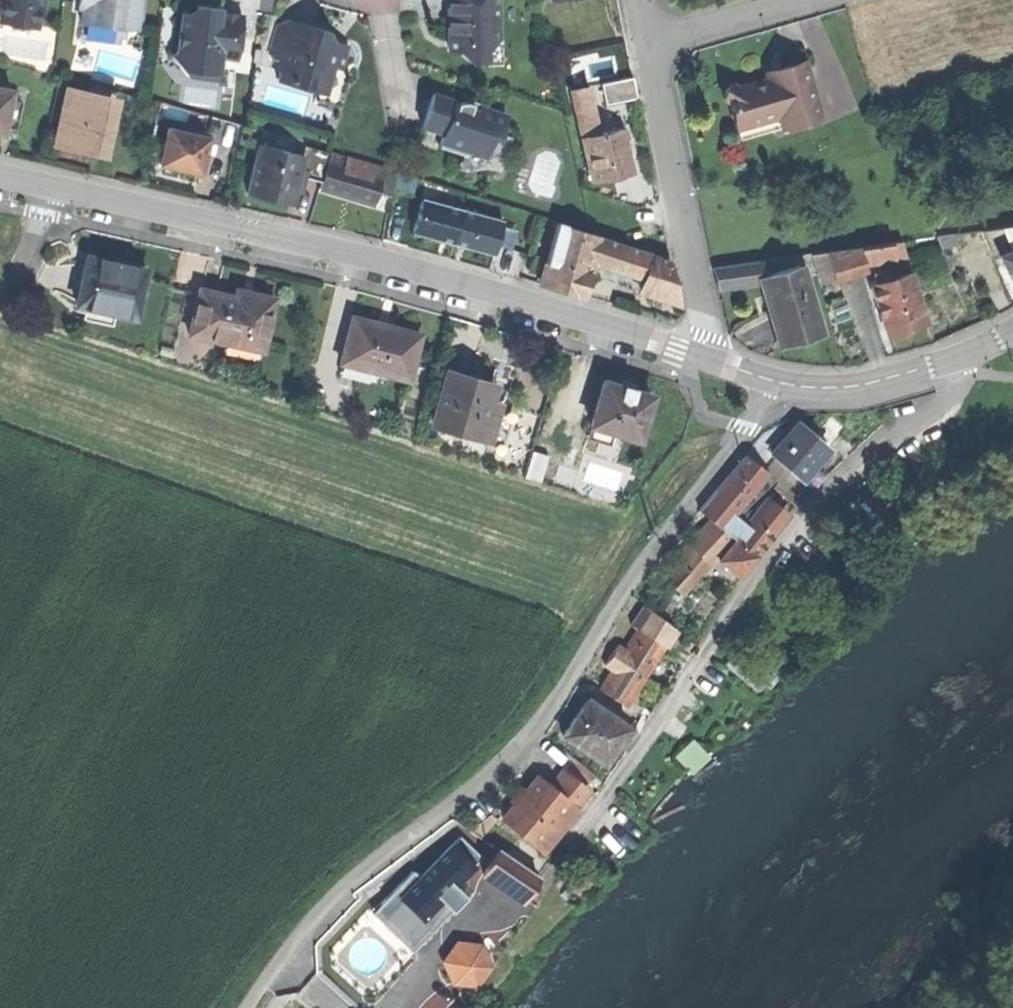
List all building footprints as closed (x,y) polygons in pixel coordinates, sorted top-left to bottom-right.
[(0,7),(0,15),(35,20),(38,0),(1,0),(0,7)] [(76,1),(81,1),(79,18),(139,25),(142,0),(76,0),(76,1)] [(196,9),(181,8),(178,45),(171,49),(185,71),(192,66),(218,68),(219,52),(237,53),(240,9),(217,8),(218,2),(204,1),(196,0),(196,9)] [(447,15),(448,45),(459,45),(469,57),(486,56),(485,45),(497,34),(496,0),(447,0),(447,15)] [(303,19),(286,15),(284,22),(276,20),(268,48),(274,50),(273,57),(282,59),(277,76),(317,86),(332,62),(341,64),(347,40),(334,36),(333,39),(328,37),(322,24),(303,19)] [(783,76),(774,79),(788,128),(819,119),(803,62),(780,69),(783,76)] [(765,73),(767,81),(774,79),(783,76),(780,69),(772,71),(765,73)] [(219,71),(186,70),(185,102),(219,102),(219,71)] [(600,85),(605,105),(637,98),(632,78),(600,85)] [(788,128),(774,79),(767,81),(737,89),(731,87),(724,92),(724,100),(730,105),(737,129),(778,118),(781,130),(788,128)] [(2,133),(3,126),(9,98),(11,89),(0,87),(0,133),(2,133)] [(55,146),(94,155),(107,96),(94,93),(68,87),(55,146)] [(95,87),(94,93),(107,96),(108,89),(95,87)] [(571,91),(582,139),(596,135),(585,88),(571,91)] [(425,107),(421,123),(441,129),(437,143),(460,151),(464,152),(466,147),(485,153),(492,131),(498,133),(499,128),(505,110),(477,101),(476,107),(469,105),(471,99),(460,95),(459,98),(431,89),(425,107)] [(20,100),(9,98),(3,126),(14,129),(20,100)] [(154,126),(167,129),(170,130),(174,115),(157,112),(154,126)] [(238,143),(244,124),(225,118),(220,138),(238,143)] [(509,131),(499,128),(498,133),(492,131),(485,153),(466,147),(464,152),(460,151),(456,163),(464,166),(484,163),(499,166),(509,131)] [(177,169),(199,174),(207,138),(170,130),(167,129),(159,165),(177,169)] [(245,136),(252,137),(254,131),(247,129),(245,136)] [(591,182),(630,174),(625,152),(621,130),(596,135),(582,139),(591,182)] [(266,139),(264,147),(285,152),(287,144),(266,139)] [(267,199),(290,205),(295,184),(298,171),(302,156),(285,152),(264,147),(258,145),(246,194),(267,199)] [(310,175),(322,178),(329,152),(317,148),(310,175)] [(348,199),(374,206),(378,190),(390,194),(396,170),(347,157),(345,165),(329,161),(321,192),(348,199)] [(305,173),(298,171),(295,184),(301,186),(305,173)] [(504,236),(518,240),(526,215),(512,210),(504,236)] [(518,240),(542,248),(550,223),(526,215),(518,240)] [(554,233),(594,245),(596,238),(597,236),(557,224),(554,233)] [(992,259),(998,256),(1012,249),(1012,227),(979,232),(992,259)] [(558,289),(580,296),(591,258),(594,245),(554,233),(539,284),(558,289)] [(941,248),(956,245),(952,235),(937,238),(941,248)] [(616,244),(596,238),(594,245),(591,258),(611,263),(616,244)] [(901,243),(891,244),(894,261),(903,259),(901,243)] [(652,254),(616,244),(611,263),(646,274),(652,254)] [(861,265),(894,261),(891,244),(859,248),(861,265)] [(862,273),(861,265),(859,248),(824,253),(833,282),(862,273)] [(998,256),(1005,271),(1012,289),(1012,249),(998,256)] [(669,260),(652,254),(646,274),(640,292),(679,306),(669,260)] [(998,274),(1005,271),(998,256),(992,259),(998,274)] [(758,261),(739,265),(742,277),(761,274),(758,261)] [(108,270),(84,265),(76,305),(97,310),(115,314),(134,318),(145,269),(127,266),(110,262),(108,270)] [(716,290),(743,285),(742,277),(739,265),(712,269),(716,290)] [(770,314),(777,342),(801,336),(802,341),(818,337),(799,269),(760,279),(766,299),(770,314)] [(873,276),(877,286),(890,282),(887,272),(873,276)] [(905,330),(924,323),(909,276),(890,282),(877,286),(870,288),(886,336),(905,330)] [(233,297),(197,289),(187,335),(225,343),(260,351),(272,298),(255,295),(253,302),(233,297)] [(234,290),(233,297),(253,302),(255,295),(244,292),(234,290)] [(112,326),(115,314),(97,310),(95,322),(112,326)] [(803,342),(802,341),(801,336),(777,342),(770,314),(765,315),(774,350),(803,342)] [(351,316),(339,364),(340,364),(377,373),(407,381),(419,335),(392,329),(378,325),(378,323),(351,316)] [(257,362),(260,351),(225,343),(222,354),(257,362)] [(374,383),(377,373),(340,364),(338,374),(374,383)] [(470,380),(447,374),(432,426),(471,437),(486,441),(495,412),(496,406),(487,404),(492,386),(470,380)] [(601,383),(588,426),(590,427),(613,433),(618,435),(637,440),(649,397),(631,392),(632,390),(625,388),(619,386),(619,388),(601,383)] [(500,414),(495,412),(486,441),(471,437),(469,442),(490,448),(500,414)] [(772,457),(798,479),(811,464),(824,448),(811,437),(795,424),(789,431),(785,437),(769,455),(772,457)] [(820,426),(811,437),(824,448),(833,437),(820,426)] [(612,438),(613,433),(590,427),(586,441),(609,447),(612,438)] [(761,470),(772,457),(769,455),(785,437),(776,429),(763,436),(744,455),(761,470)] [(546,458),(530,453),(522,479),(539,484),(546,458)] [(709,496),(730,513),(764,472),(761,470),(744,455),(722,481),(709,496)] [(818,470),(811,464),(798,479),(806,485),(818,470)] [(777,484),(773,488),(793,505),(797,501),(777,484)] [(672,493),(683,499),(687,494),(675,487),(672,493)] [(707,519),(733,541),(742,530),(727,517),(730,513),(709,496),(697,511),(707,519)] [(742,530),(733,541),(752,557),(784,518),(766,502),(745,526),(742,530)] [(745,526),(730,513),(727,517),(742,530),(745,526)] [(723,548),(726,550),(733,541),(707,519),(703,529),(723,548)] [(709,563),(723,548),(703,529),(688,544),(709,563)] [(734,578),(752,557),(733,541),(726,550),(716,562),(734,578)] [(680,594),(709,563),(688,544),(674,560),(678,564),(664,579),(680,594)] [(637,631),(629,643),(655,659),(674,629),(641,608),(629,626),(637,631)] [(599,690),(625,707),(655,659),(629,643),(624,652),(612,670),(599,690)] [(603,665),(612,670),(624,652),(615,647),(609,656),(603,665)] [(588,695),(586,698),(604,711),(607,708),(588,695)] [(572,718),(561,735),(602,763),(614,745),(627,726),(604,711),(586,698),(572,718)] [(636,733),(627,726),(614,745),(623,751),(636,733)] [(575,761),(565,773),(583,787),(593,775),(575,761)] [(505,822),(533,845),(566,804),(571,808),(586,790),(583,787),(565,773),(552,790),(539,779),(521,802),(505,822)] [(568,812),(571,808),(566,804),(533,845),(542,852),(572,815),(568,812)] [(451,845),(434,863),(456,883),(472,865),(451,845)] [(497,850),(489,861),(511,876),(515,871),(524,877),(520,882),(525,886),(533,874),(497,850)] [(480,875),(516,899),(525,886),(520,882),(511,876),(489,861),(480,875)] [(404,896),(387,914),(409,934),(423,918),(456,883),(434,863),(417,881),(404,896)] [(515,871),(511,876),(520,882),(524,877),(515,871)] [(396,889),(404,896),(417,881),(409,874),(402,882),(396,889)] [(466,892),(456,883),(423,918),(434,927),(466,892)] [(479,941),(453,937),(438,958),(448,982),(472,986),(489,964),(479,941)]
